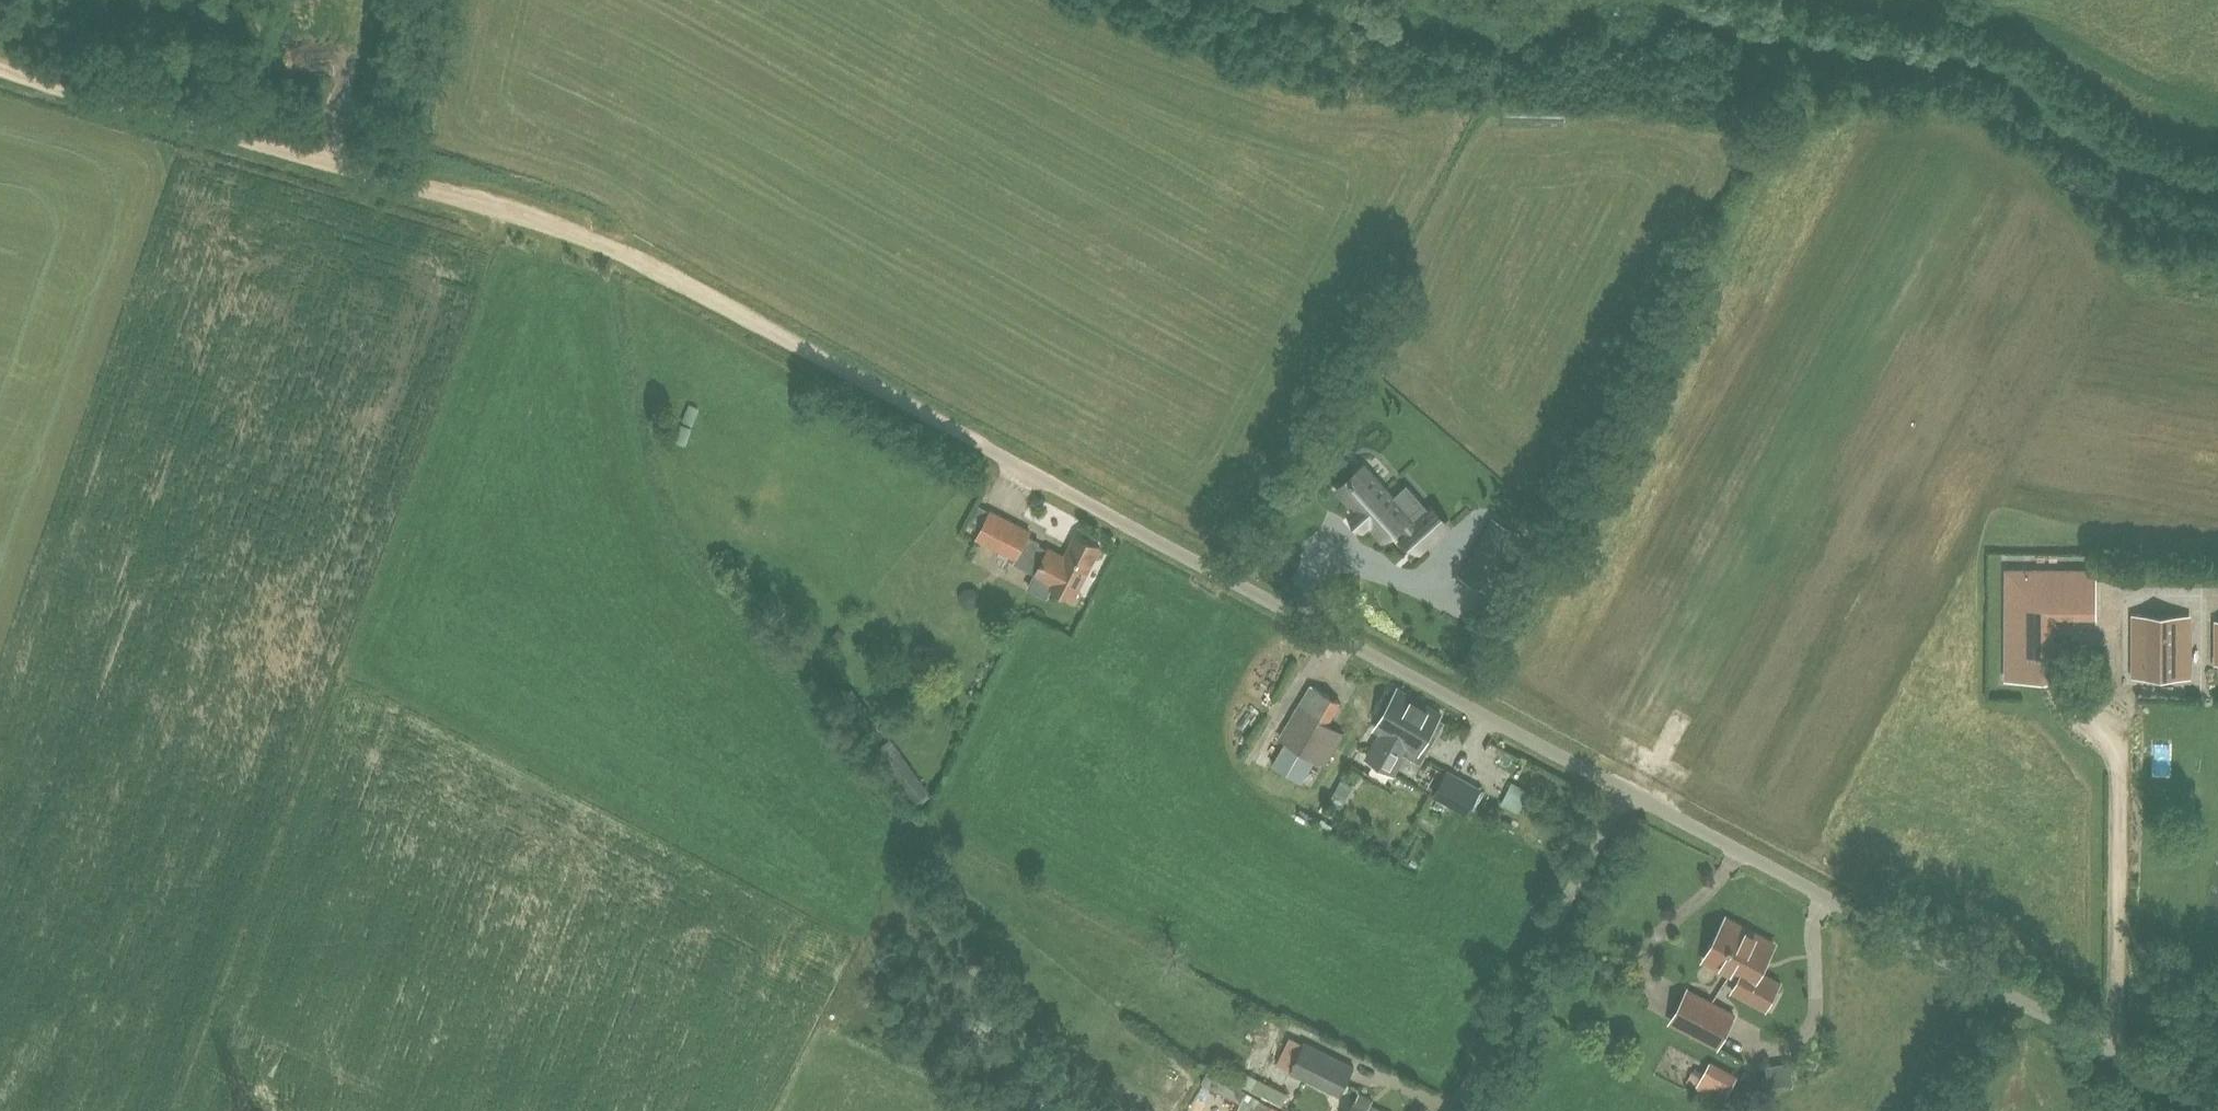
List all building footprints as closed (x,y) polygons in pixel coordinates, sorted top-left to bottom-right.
[(1424,508),(1409,522),(1364,473),(1340,496),(1353,511),(1357,514),(1353,518),(1365,532),(1370,528),(1383,543),(1399,528),(1407,535),(1405,537),(1422,555),(1448,531),(1431,513),(1430,514),(1424,508)] [(1029,532),(1008,521),(990,512),(976,540),(1015,559),(1029,532)] [(1059,568),(1082,580),(1099,547),(1076,535),(1064,558),(1059,568)] [(1073,598),(1082,580),(1059,568),(1064,558),(1048,550),(1029,587),(1048,597),(1053,588),(1073,598)] [(2006,680),(2043,680),(2043,608),(2096,608),(2096,570),(2006,570),(2006,680)] [(2188,673),(2188,617),(2137,616),(2136,672),(2188,673)] [(1312,684),(1298,706),(1279,739),(1325,766),(1344,733),(1329,724),(1342,702),(1312,684)] [(1441,713),(1398,688),(1375,728),(1383,732),(1368,758),(1393,773),(1404,753),(1421,762),(1444,722),(1438,718),(1441,713)] [(1467,813),(1481,788),(1448,770),(1434,796),(1467,813)] [(1501,804),(1519,813),(1530,790),(1512,781),(1501,804)] [(1764,955),(1768,957),(1776,943),(1727,918),(1705,959),(1731,972),(1741,953),(1747,955),(1749,952),(1762,959),(1764,955)] [(1731,972),(1738,976),(1732,988),(1767,1007),(1770,1002),(1774,1004),(1781,991),(1777,989),(1780,983),(1761,972),(1768,957),(1764,955),(1762,959),(1749,952),(1747,955),(1741,953),(1731,972)] [(1673,1020),(1696,1033),(1712,1002),(1689,989),(1673,1020)] [(1735,1014),(1712,1002),(1696,1033),(1719,1045),(1735,1014)] [(1341,1097),(1356,1066),(1305,1041),(1289,1072),(1341,1097)] [(1686,1081),(1696,1086),(1695,1087),(1723,1103),(1737,1076),(1710,1061),(1702,1076),(1692,1070),(1686,1081)] [(1246,1091),(1210,1072),(1207,1070),(1207,1072),(1201,1082),(1240,1102),(1246,1091)] [(1369,1105),(1372,1099),(1360,1093),(1351,1110),(1381,1110),(1369,1105)] [(1260,1099),(1254,1110),(1282,1110),(1260,1099)]
